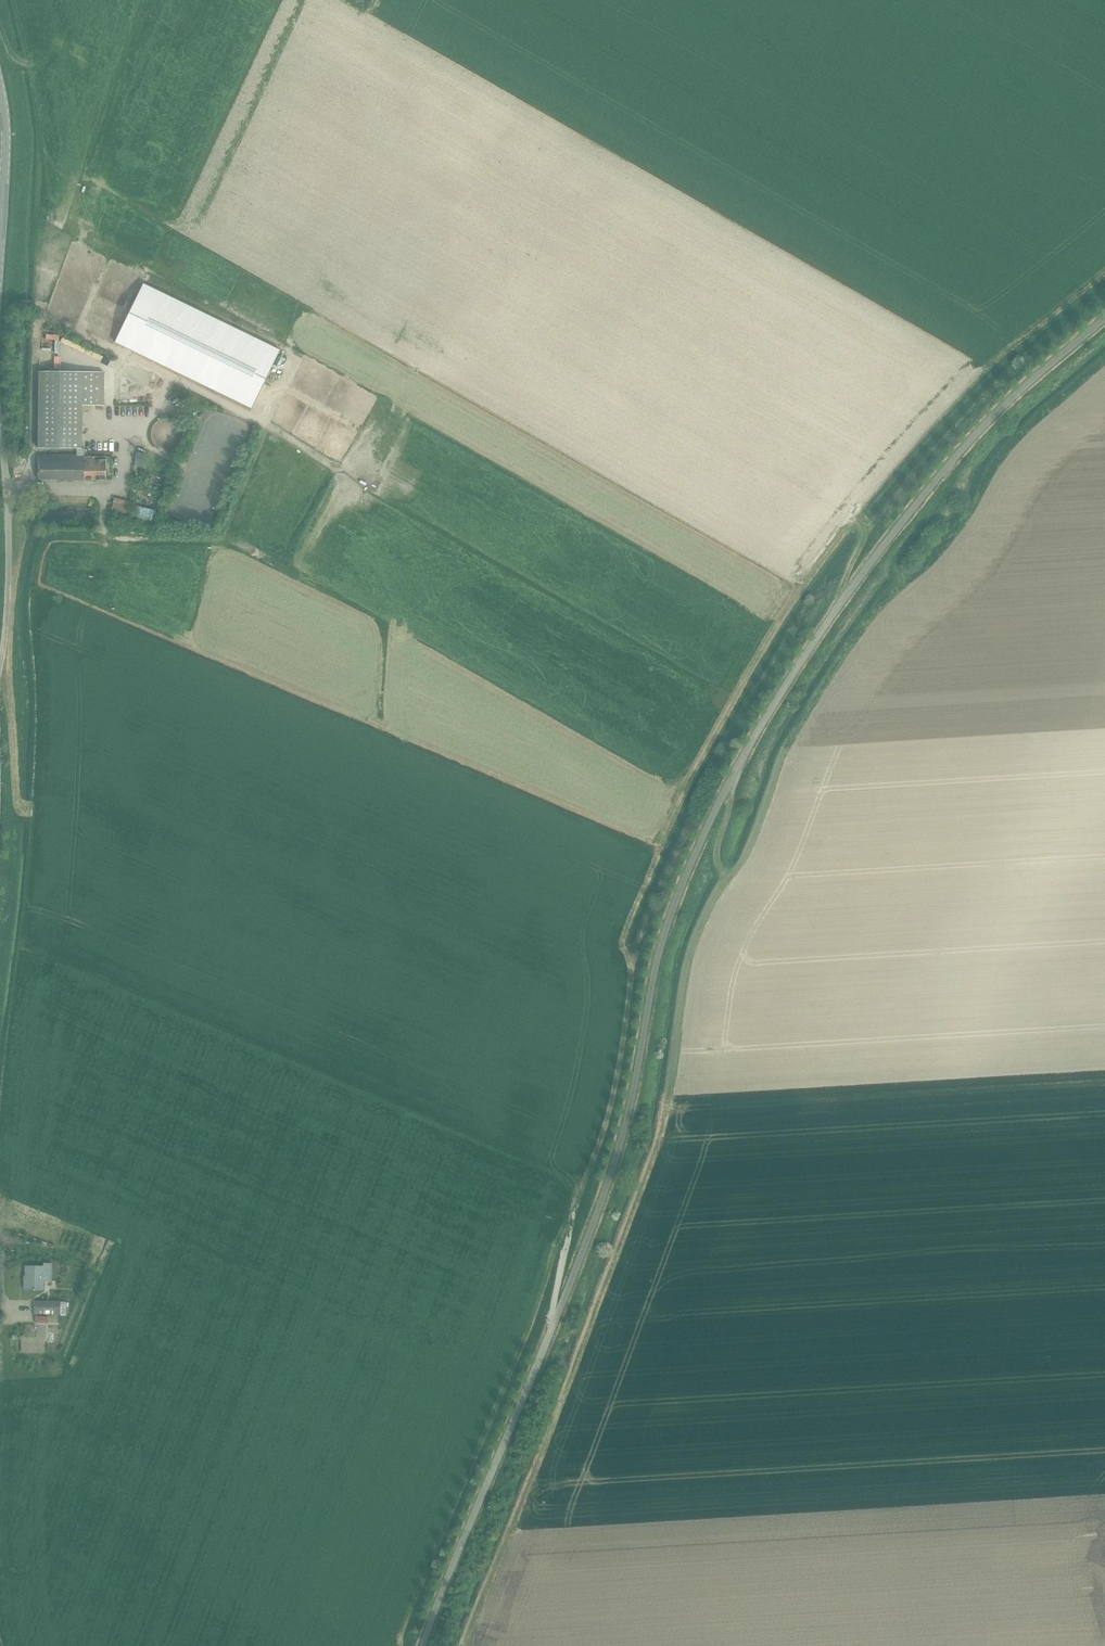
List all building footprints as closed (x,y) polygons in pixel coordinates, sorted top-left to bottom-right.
[(114,342),(251,408),(280,350),(143,283),(114,342)] [(38,371),(38,448),(82,448),(82,405),(103,405),(104,372),(38,371)] [(129,378),(126,387),(138,390),(140,381),(129,378)] [(38,455),(38,479),(106,480),(106,457),(84,457),(84,455),(38,455)] [(115,497),(113,506),(132,511),(134,503),(115,497)] [(44,1266),(26,1266),(25,1279),(24,1279),(24,1289),(44,1289),(44,1281),(51,1281),(52,1263),(44,1263),(44,1266)] [(60,1301),(34,1300),(34,1314),(60,1314),(60,1301)]
